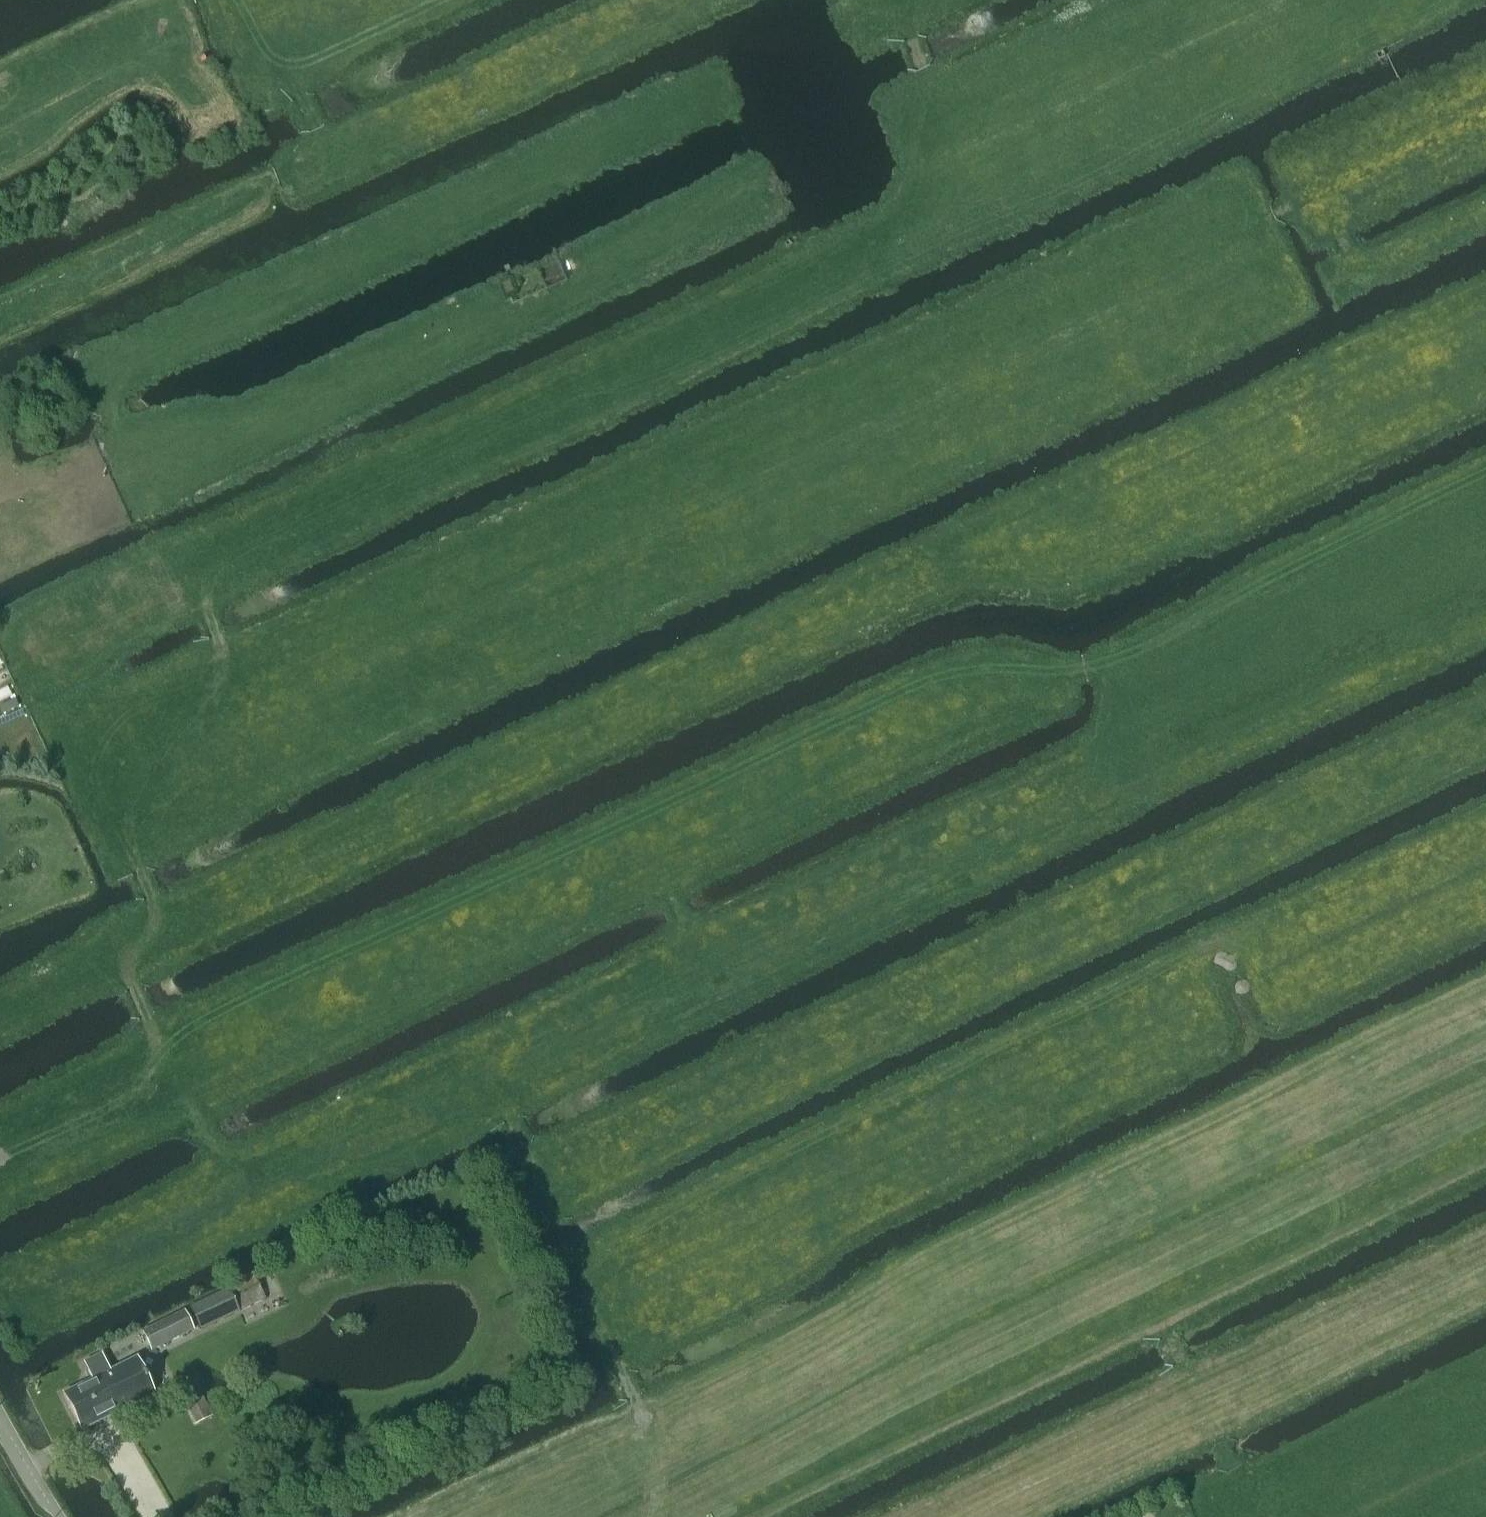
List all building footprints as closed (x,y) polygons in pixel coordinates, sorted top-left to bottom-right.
[(200,1330),(265,1299),(253,1273),(227,1286),(229,1290),(189,1308),(200,1330)] [(141,1332),(151,1352),(193,1332),(190,1326),(183,1311),(141,1332)] [(108,1373),(99,1355),(83,1362),(92,1380),(64,1394),(82,1430),(156,1394),(138,1358),(108,1373)] [(196,1424),(211,1417),(202,1398),(187,1405),(196,1424)]
